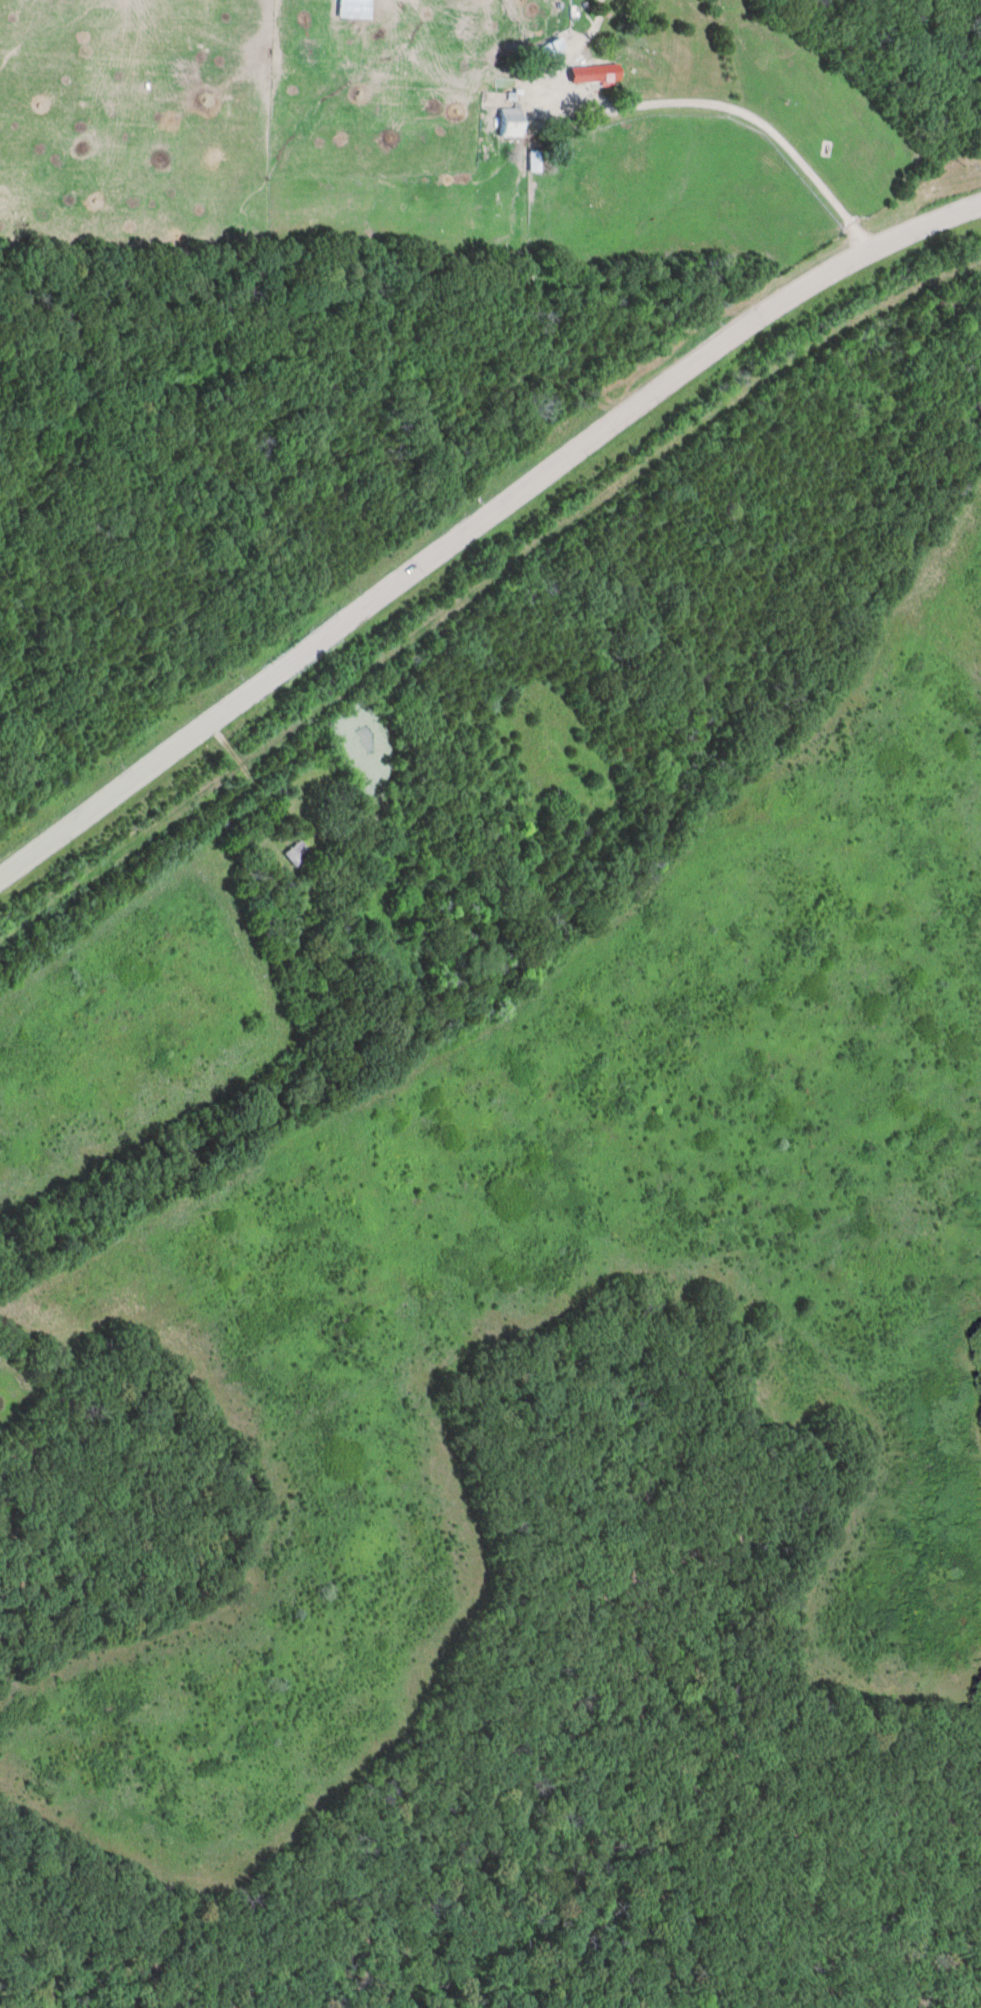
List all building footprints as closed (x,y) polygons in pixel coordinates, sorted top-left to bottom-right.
[(593,86),(622,86),(622,66),(593,66),(593,86)] [(500,138),(524,138),(524,109),(500,109),(500,138)] [(311,855),(298,841),(282,856),(296,869),(311,855)]
